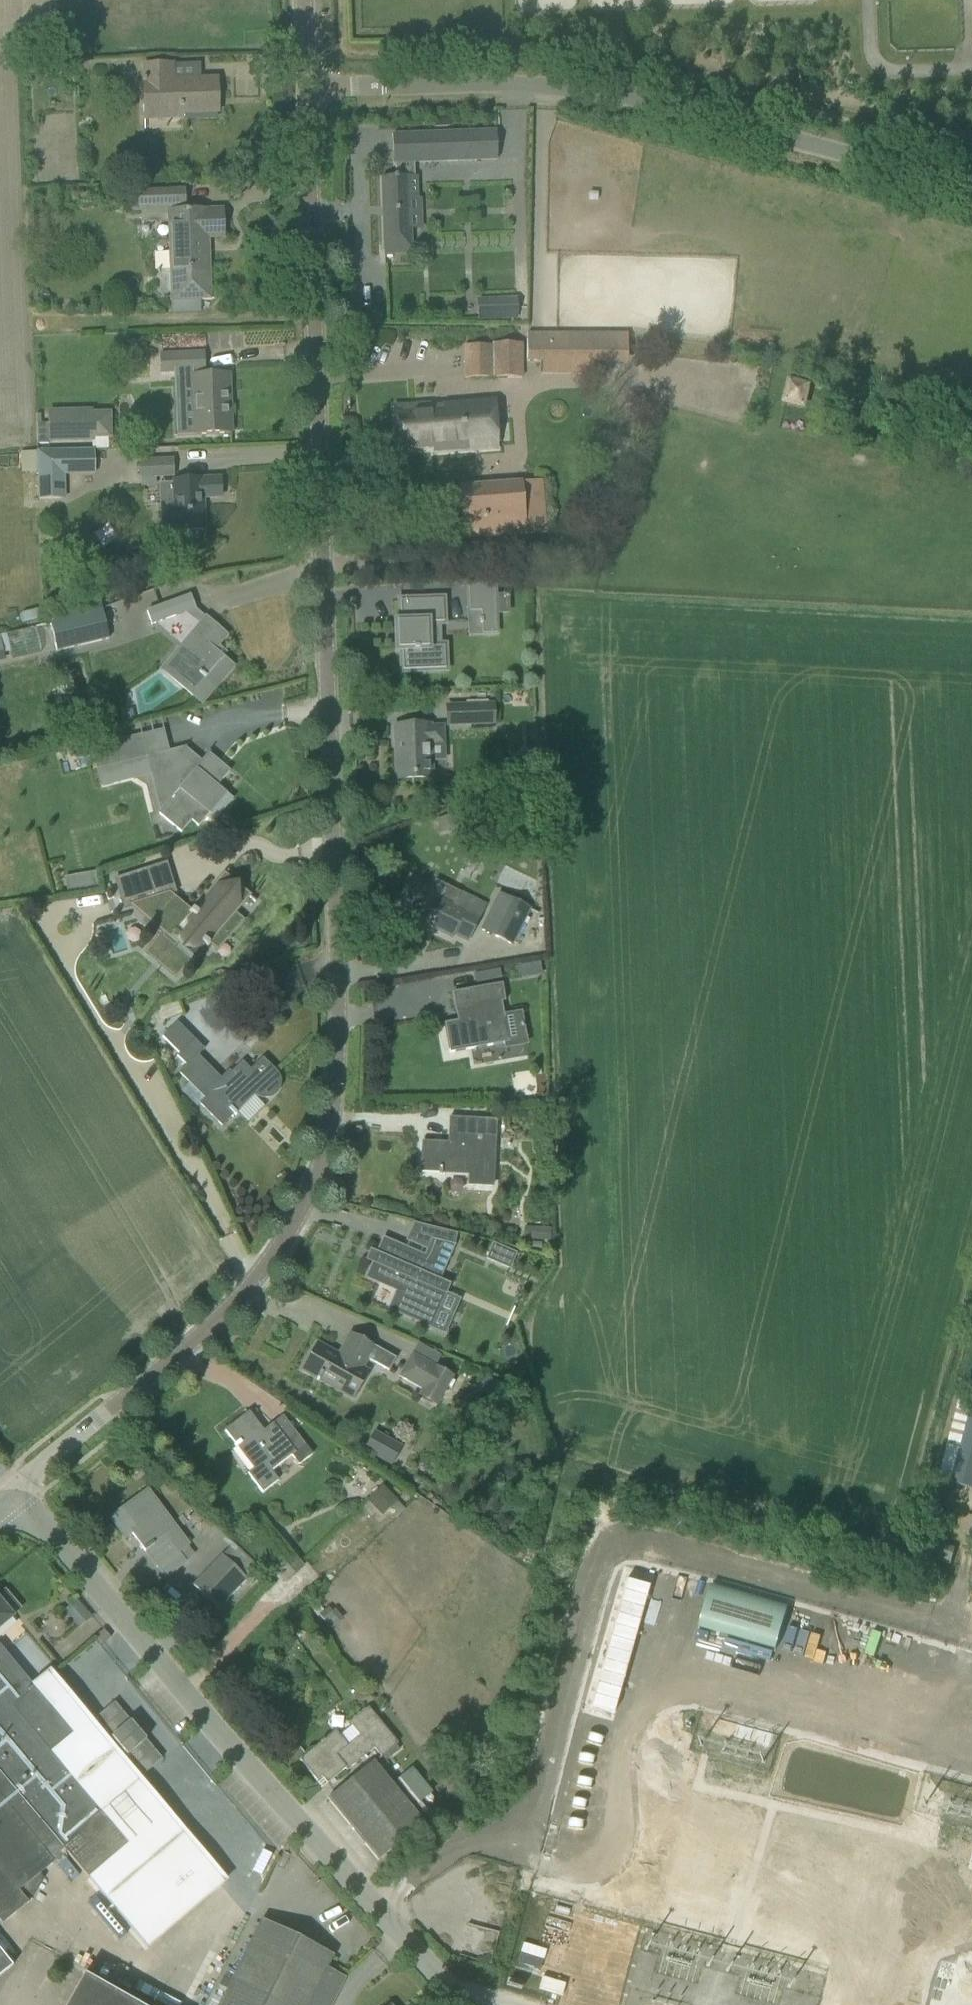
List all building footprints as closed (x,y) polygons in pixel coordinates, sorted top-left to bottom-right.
[(143,81),(144,119),(181,118),(180,113),(218,112),(217,79),(179,80),(179,83),(172,84),(172,64),(145,65),(145,81),(143,81)] [(395,175),(380,175),(382,255),(414,254),(413,228),(411,197),(417,197),(417,177),(414,177),(413,164),(497,161),(496,131),(392,135),(393,165),(395,165),(395,175)] [(128,213),(140,212),(140,207),(170,206),(173,302),(211,300),(210,267),(207,267),(206,251),(200,251),(200,237),(222,236),(222,211),(205,211),(204,210),(185,211),(184,191),(127,193),(128,213)] [(516,298),(500,299),(501,320),(517,319),(516,298)] [(526,334),(526,361),(542,361),(542,375),(598,375),(598,364),(598,334),(526,334)] [(464,378),(521,378),(521,344),(492,344),(492,346),(464,346),(464,378)] [(191,375),(193,435),(230,434),(228,373),(204,374),(203,352),(160,354),(160,374),(162,373),(192,372),(193,375),(191,375)] [(785,386),(780,406),(785,407),(801,411),(805,391),(789,387),(785,386)] [(394,409),(397,451),(433,448),(433,442),(469,439),(470,450),(496,448),(492,402),(394,409)] [(40,414),(36,414),(36,442),(48,442),(92,441),(92,449),(94,449),(108,449),(108,438),(112,438),(111,411),(93,412),(93,408),(47,409),(48,423),(41,423),(40,414)] [(92,449),(37,450),(37,500),(65,500),(65,475),(94,475),(94,449),(92,449)] [(138,459),(138,475),(171,476),(172,460),(138,459)] [(170,484),(159,484),(161,531),(204,530),(203,510),(202,510),(202,497),(221,497),(220,479),(202,480),(202,479),(170,480),(170,484)] [(459,487),(463,539),(545,533),(541,481),(459,487)] [(496,634),(495,583),(468,584),(469,612),(481,611),(481,619),(479,619),(479,624),(481,624),(482,634),(496,634)] [(428,647),(427,623),(443,622),(442,599),(400,601),(401,622),(397,622),(398,649),(402,649),(403,671),(445,669),(444,646),(428,647)] [(70,615),(49,620),(56,652),(110,639),(101,601),(69,609),(70,615)] [(168,603),(146,612),(151,626),(174,617),(168,603)] [(205,617),(162,668),(203,704),(233,667),(222,657),(225,653),(217,646),(226,635),(205,617)] [(5,633),(10,656),(40,649),(36,627),(5,633)] [(529,705),(528,690),(517,690),(517,705),(529,705)] [(494,706),(457,706),(457,725),(495,724),(494,706)] [(133,710),(121,711),(123,723),(135,721),(133,710)] [(399,752),(395,752),(396,779),(398,779),(398,777),(412,776),(430,776),(430,762),(430,743),(445,743),(444,724),(432,724),(432,723),(429,723),(429,726),(409,726),(398,726),(399,752)] [(82,751),(87,772),(135,760),(130,739),(82,751)] [(211,754),(210,753),(197,768),(182,755),(187,749),(187,748),(141,759),(142,760),(159,775),(167,803),(158,814),(159,815),(160,814),(182,833),(202,809),(210,815),(211,813),(208,810),(223,792),(227,795),(227,794),(218,786),(230,772),(210,755),(211,754)] [(494,793),(487,795),(490,804),(496,801),(494,793)] [(479,799),(471,802),(474,810),(482,807),(479,799)] [(453,814),(436,820),(440,831),(457,825),(453,814)] [(145,869),(114,879),(124,910),(133,907),(179,946),(194,958),(204,947),(206,949),(210,945),(208,944),(209,942),(214,946),(236,919),(232,916),(248,896),(253,901),(254,900),(224,875),(226,873),(226,872),(213,887),(192,911),(172,895),(156,900),(145,869)] [(87,873),(82,881),(83,890),(98,888),(96,872),(87,873)] [(402,898),(398,906),(418,916),(416,920),(451,938),(453,934),(467,941),(483,909),(486,903),(458,889),(455,895),(452,900),(430,888),(431,886),(412,876),(409,882),(404,893),(402,892),(400,897),(402,898)] [(510,943),(527,908),(500,895),(492,910),(505,916),(495,936),(510,943)] [(534,963),(519,965),(521,977),(536,975),(534,963)] [(499,969),(473,974),(475,983),(500,978),(499,969)] [(509,1042),(501,1001),(505,1001),(502,983),(452,992),(456,1013),(461,1012),(463,1020),(444,1023),(449,1053),(509,1042)] [(278,1075),(276,1073),(262,1059),(250,1071),(242,1064),(243,1063),(242,1062),(223,1081),(197,1056),(180,1072),(206,1099),(201,1104),(222,1125),(233,1114),(234,1115),(236,1113),(235,1111),(253,1093),(256,1095),(258,1096),(259,1097),(261,1098),(264,1098),(267,1098),(270,1097),(272,1096),(273,1095),(275,1094),(277,1092),(278,1090),(278,1089),(279,1088),(279,1086),(280,1084),(280,1082),(279,1081),(279,1079),(279,1078),(278,1076),(278,1075)] [(468,1184),(493,1185),(495,1119),(449,1117),(448,1143),(422,1141),(421,1172),(438,1173),(438,1175),(441,1175),(441,1172),(469,1173),(468,1184)] [(524,1226),(523,1239),(549,1240),(550,1228),(524,1226)] [(367,1277),(397,1290),(389,1309),(430,1326),(447,1285),(439,1282),(455,1244),(431,1238),(430,1240),(432,1240),(425,1257),(383,1239),(367,1277)] [(510,1269),(517,1253),(492,1242),(485,1258),(510,1269)] [(317,1378),(316,1380),(318,1381),(320,1378),(352,1396),(367,1372),(360,1368),(365,1358),(388,1370),(395,1358),(350,1333),(338,1356),(316,1343),(301,1369),(317,1378)] [(422,1389),(435,1367),(412,1354),(399,1376),(422,1389)] [(967,1419),(971,1401),(959,1398),(955,1416),(938,1481),(971,1490),(971,1420),(967,1419)] [(282,1416),(263,1431),(249,1413),(225,1431),(235,1444),(254,1468),(248,1473),(262,1492),(278,1480),(270,1471),(291,1455),(298,1465),(312,1455),(282,1416)] [(387,1442),(377,1460),(390,1467),(400,1449),(387,1442)] [(110,1518),(125,1537),(131,1533),(145,1552),(147,1550),(167,1576),(185,1563),(177,1552),(188,1544),(148,1490),(110,1518)] [(382,1516),(388,1511),(395,1519),(405,1509),(389,1493),(383,1499),(374,1490),(366,1498),(382,1516)] [(628,1547),(632,1563),(644,1560),(640,1544),(628,1547)] [(197,1582),(221,1606),(250,1575),(226,1551),(197,1582)] [(12,1616),(0,1602),(0,1626),(12,1616)] [(332,1609),(322,1618),(331,1628),(341,1619),(332,1609)] [(96,1636),(103,1644),(111,1636),(104,1629),(96,1636)] [(66,1853),(88,1878),(146,1946),(222,1881),(165,1814),(129,1844),(102,1812),(138,1781),(129,1771),(141,1760),(109,1722),(97,1733),(87,1722),(62,1744),(50,1730),(62,1720),(34,1687),(0,1647),(0,1774),(66,1853)] [(299,1759),(316,1780),(321,1777),(326,1783),(345,1769),(346,1770),(374,1748),(381,1757),(397,1743),(368,1707),(348,1722),(351,1726),(339,1736),(334,1730),(299,1759)] [(327,1799),(378,1860),(424,1823),(374,1761),(327,1799)] [(410,1767),(397,1777),(408,1790),(420,1780),(410,1767)] [(66,1853),(0,1774),(0,1922),(2,1924),(28,1903),(22,1895),(26,1892),(32,1897),(43,1879),(40,1874),(54,1863),(66,1853)] [(218,2004),(308,2004),(319,1983),(337,1992),(344,1978),(326,1969),(333,1955),(261,1919),(218,2004)] [(490,1966),(494,1950),(481,1947),(477,1963),(490,1966)] [(12,1966),(0,1951),(0,1976),(12,1966)] [(66,2004),(137,2004),(83,1975),(66,2004)]
